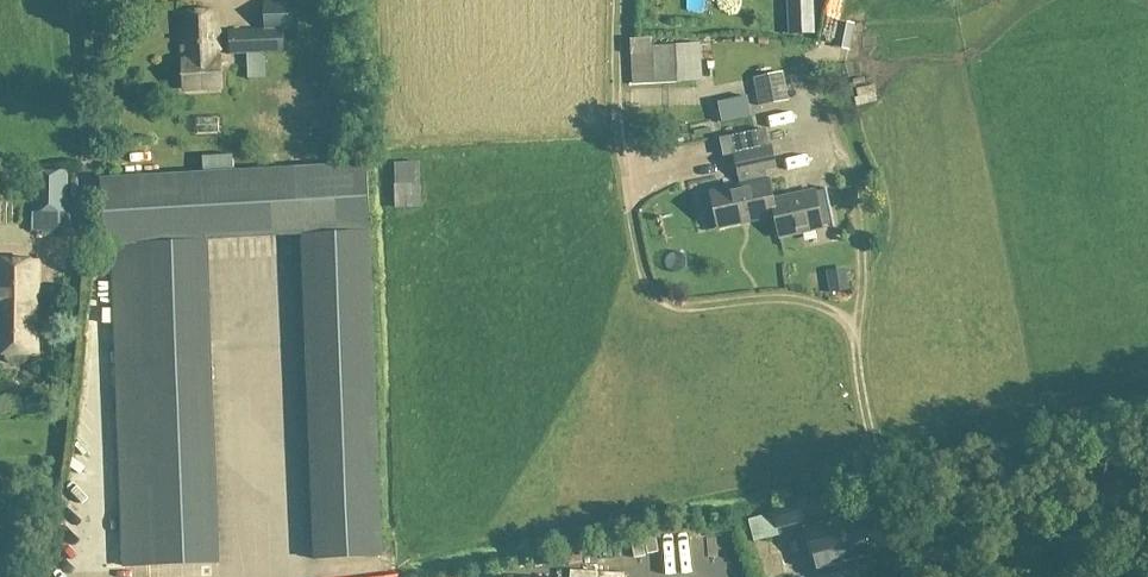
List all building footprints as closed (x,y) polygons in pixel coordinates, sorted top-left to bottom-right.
[(790,36),(815,35),(813,0),(788,0),(790,36)] [(226,33),(227,57),(273,55),(281,55),(280,32),(292,32),(291,7),(260,8),(261,31),(226,33)] [(210,16),(175,18),(179,94),(219,92),(215,35),(211,36),(210,16)] [(840,35),(839,58),(850,58),(851,35),(840,35)] [(679,48),(649,49),(649,41),(627,42),(629,89),(649,87),(680,86),(679,48)] [(774,75),(751,80),(757,108),(780,103),(774,75)] [(328,89),(316,100),(326,111),(338,100),(328,89)] [(720,159),(730,157),(735,179),(736,179),(737,188),(707,195),(715,231),(771,218),(773,218),(770,202),(765,182),(754,185),(753,175),(772,171),(767,148),(765,149),(762,132),(727,139),(717,141),(720,159)] [(408,185),(408,163),(386,162),(385,184),(408,185)] [(364,168),(99,182),(103,249),(109,248),(120,569),(215,566),(203,243),(300,238),(312,563),(379,560),(364,168)] [(31,172),(30,175),(20,175),(21,201),(30,201),(30,216),(29,216),(29,233),(53,234),(55,216),(63,216),(64,173),(31,172)] [(773,218),(771,218),(776,240),(819,231),(811,193),(770,202),(773,218)] [(26,356),(32,356),(33,263),(0,262),(0,355),(2,355),(2,363),(7,367),(21,367),(26,363),(26,356)] [(847,291),(843,273),(828,276),(832,295),(847,291)] [(807,521),(802,503),(769,511),(774,530),(807,521)] [(814,576),(815,576),(869,563),(857,516),(802,531),(814,576)]
